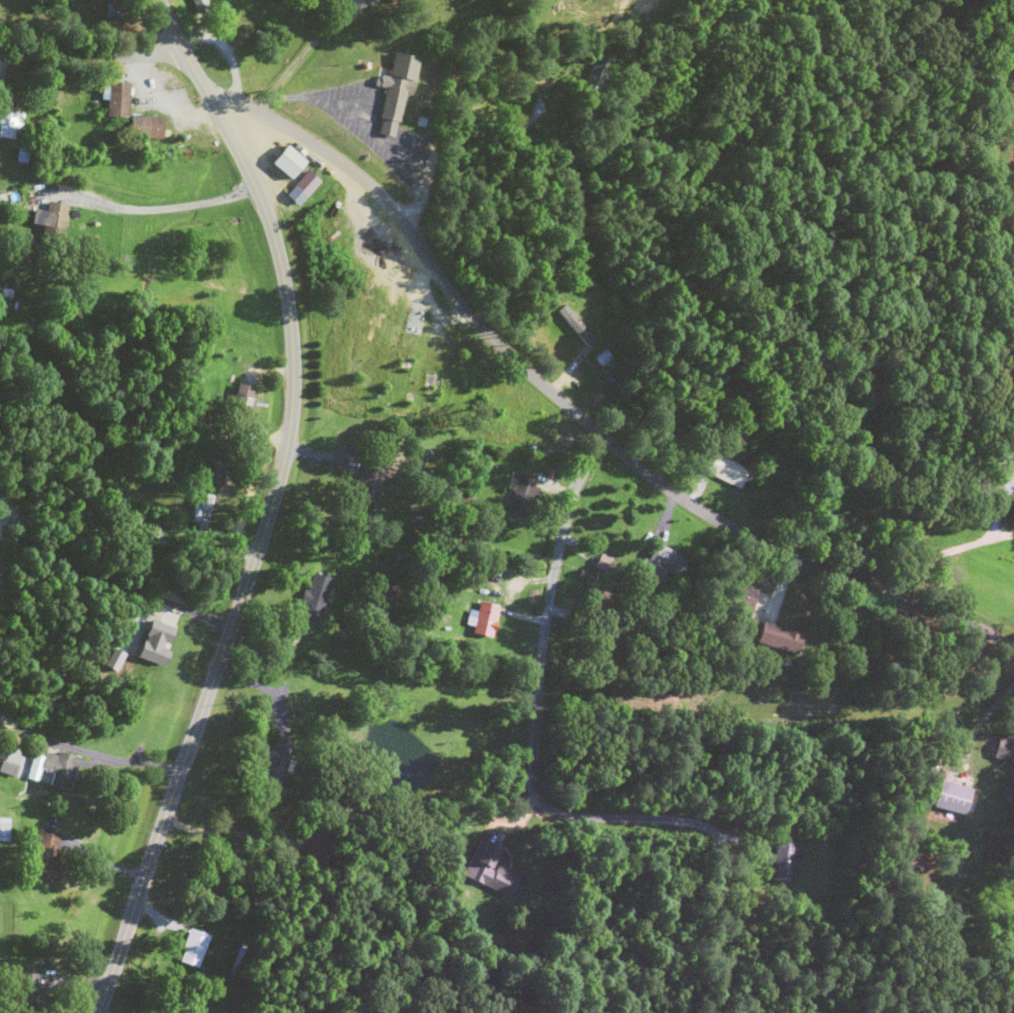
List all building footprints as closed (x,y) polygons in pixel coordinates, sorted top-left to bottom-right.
[(113,21),(131,19),(129,0),(111,0),(113,21)] [(218,0),(192,0),(196,15),(220,8),(218,0)] [(398,137),(405,93),(415,95),(420,56),(392,52),(390,67),(379,66),(376,87),(386,88),(380,135),(398,137)] [(601,92),(615,58),(598,52),(585,86),(601,92)] [(129,86),(107,86),(107,118),(129,118),(129,86)] [(132,117),(131,140),(165,140),(165,118),(132,117)] [(273,163),(291,181),(307,164),(289,146),(273,163)] [(321,182),(309,170),(295,186),(307,197),(321,182)] [(45,228),(65,229),(66,204),(47,203),(45,228)] [(598,320),(578,305),(565,323),(585,337),(598,320)] [(605,375),(616,367),(605,351),(594,359),(605,375)] [(239,416),(254,416),(253,387),(238,387),(239,416)] [(753,473),(714,453),(704,473),(743,493),(753,473)] [(377,505),(386,463),(366,459),(358,502),(377,505)] [(219,467),(209,467),(209,483),(219,483),(219,467)] [(526,527),(541,482),(520,475),(505,521),(526,527)] [(192,523),(204,527),(214,499),(202,495),(192,523)] [(333,580),(312,574),(298,619),(319,625),(333,580)] [(753,599),(747,599),(747,593),(726,594),(728,618),(754,616),(753,599)] [(499,607),(479,603),(474,636),(493,639),(499,607)] [(758,643),(799,655),(805,635),(764,623),(758,643)] [(260,781),(277,788),(294,745),(276,738),(260,781)] [(1000,738),(994,760),(1013,766),(1013,742),(1000,738)] [(79,758),(45,751),(38,782),(72,790),(79,758)] [(970,815),(974,788),(941,784),(937,811),(970,815)] [(0,820),(0,842),(9,842),(9,820),(0,820)] [(30,878),(56,883),(64,835),(38,830),(30,878)] [(774,883),(793,884),(793,870),(800,870),(801,857),(795,857),(796,842),(776,841),(774,883)] [(468,878),(511,900),(521,879),(479,857),(468,878)] [(211,938),(193,929),(178,960),(197,969),(211,938)]
